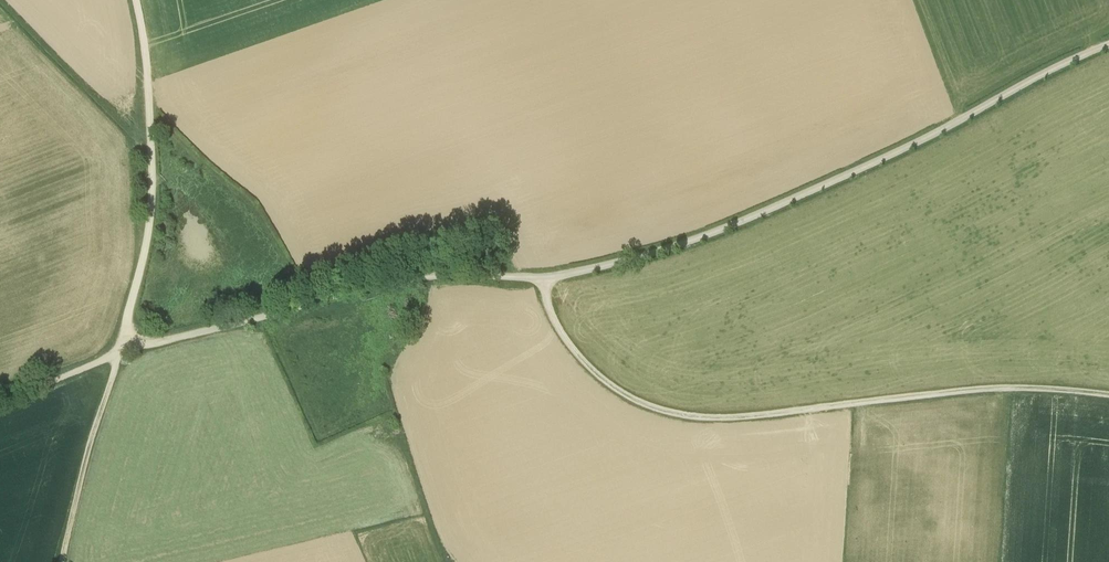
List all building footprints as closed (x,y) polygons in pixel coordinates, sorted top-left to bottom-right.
[(682,251),(694,248),(693,242),(681,244),(682,251)]
